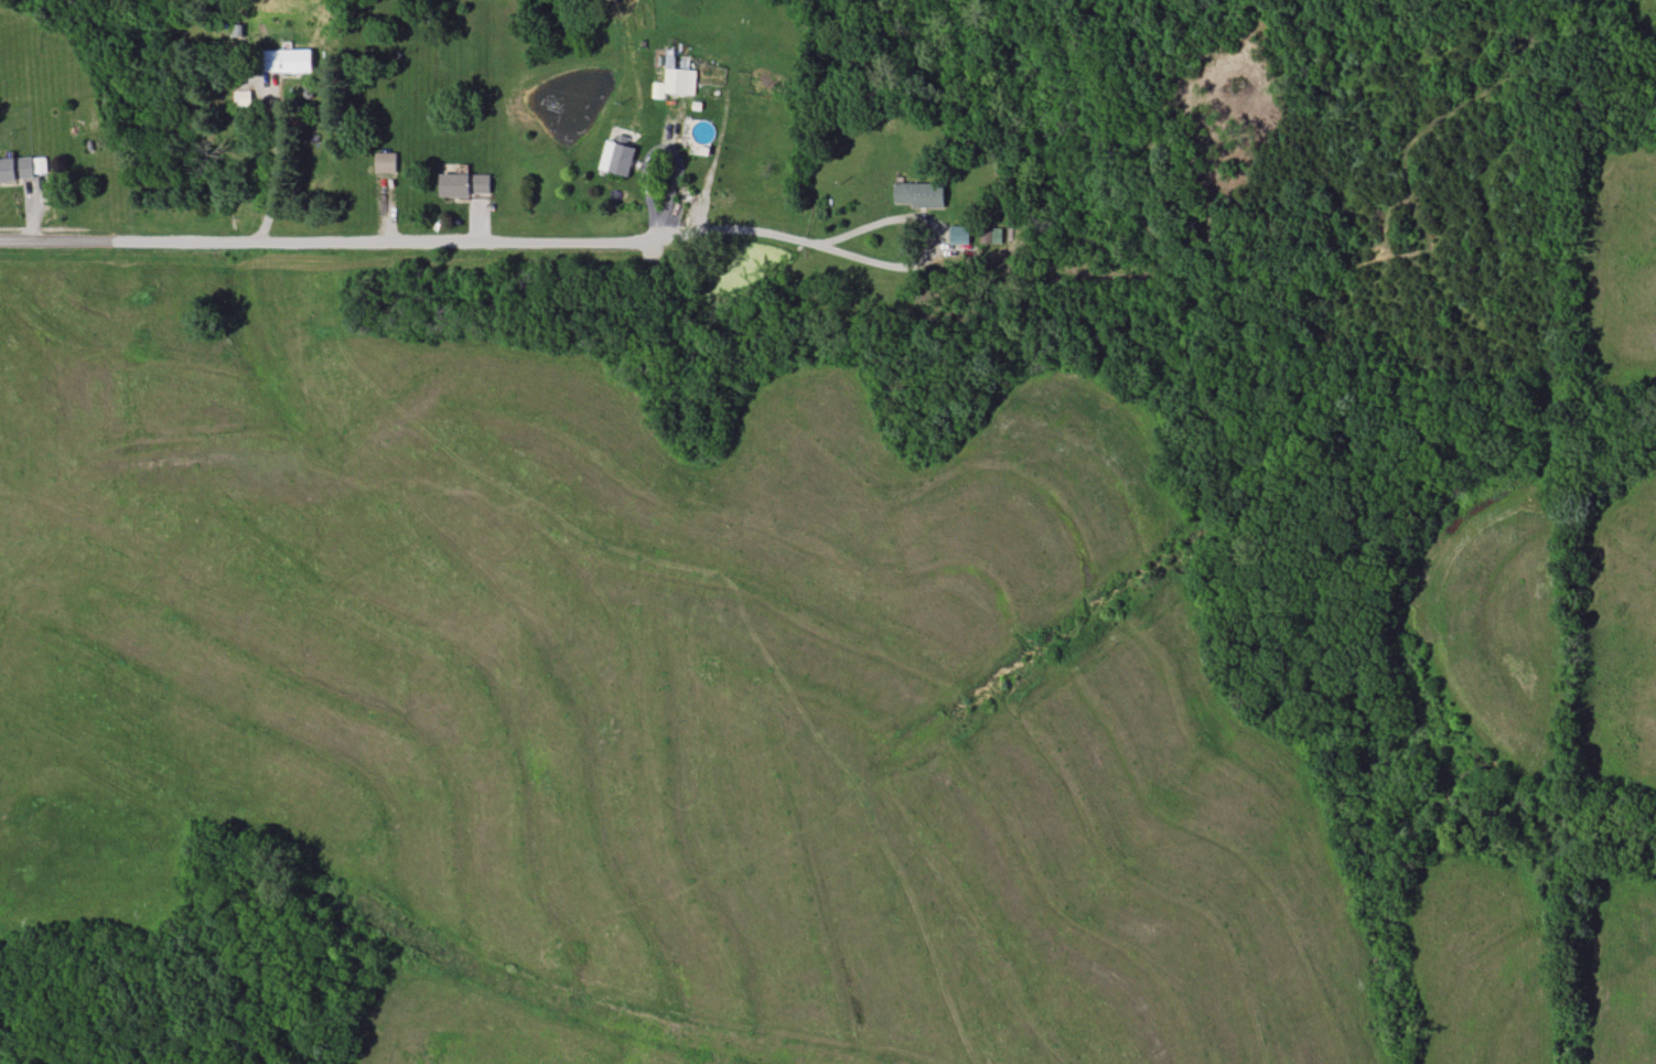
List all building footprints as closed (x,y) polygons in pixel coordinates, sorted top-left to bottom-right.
[(260,73),(313,73),(313,50),(260,50),(260,73)] [(690,95),(690,71),(675,71),(675,52),(667,52),(667,95),(690,95)] [(629,177),(638,144),(618,138),(616,143),(608,141),(605,153),(611,155),(607,171),(629,177)] [(397,173),(397,152),(375,152),(375,173),(397,173)] [(45,156),(0,158),(0,181),(46,179),(45,156)] [(441,196),(491,196),(491,174),(470,174),(470,172),(441,172),(441,196)] [(945,208),(945,184),(911,184),(911,208),(945,208)] [(669,216),(678,219),(682,205),(672,202),(669,216)] [(991,229),(978,231),(980,246),(993,245),(991,229)]
